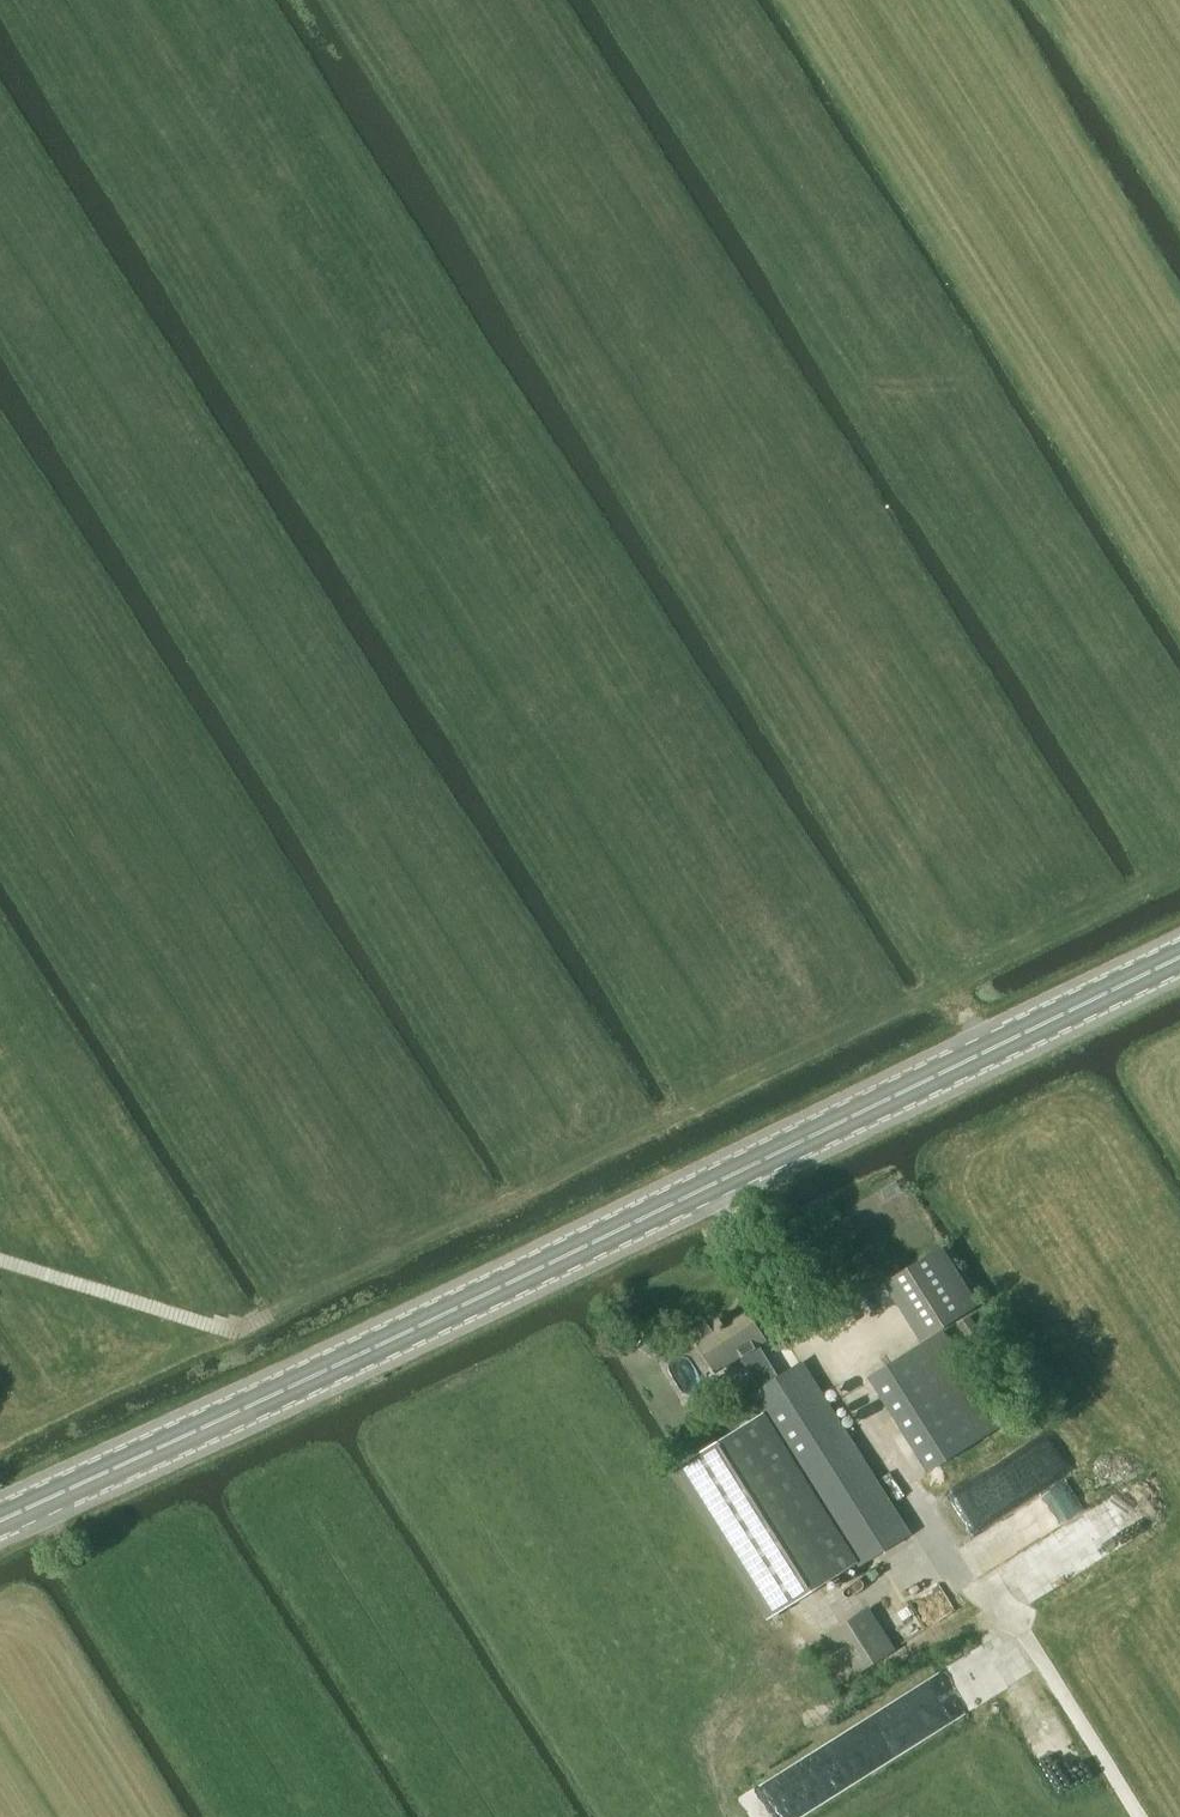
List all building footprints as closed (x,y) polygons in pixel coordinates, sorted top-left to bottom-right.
[(889,1281),(925,1337),(974,1306),(938,1250),(889,1281)] [(719,1320),(693,1336),(715,1371),(740,1355),(761,1389),(779,1378),(758,1345),(765,1340),(748,1314),(723,1328),(719,1320)] [(927,1470),(1002,1423),(943,1331),(869,1378),(927,1470)] [(647,1335),(638,1346),(649,1354),(657,1343),(647,1335)] [(761,1389),(752,1395),(763,1414),(676,1468),(768,1615),(855,1561),(858,1566),(909,1534),(803,1363),(779,1378),(761,1389)] [(852,1676),(895,1649),(870,1610),(827,1637),(852,1676)]
